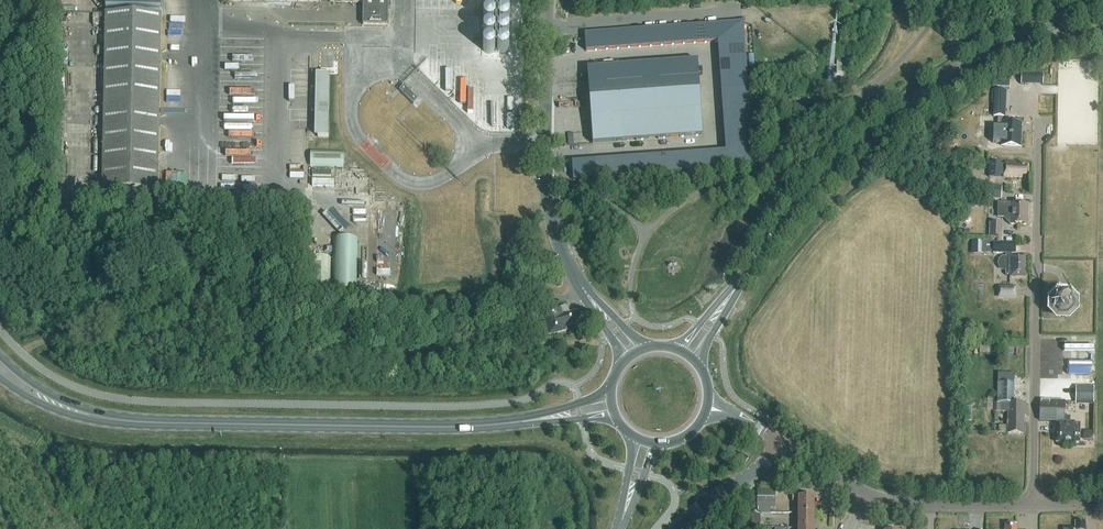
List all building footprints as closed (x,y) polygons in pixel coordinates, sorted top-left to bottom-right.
[(105,8),(160,9),(160,0),(105,0),(105,8)] [(362,2),(361,24),(387,25),(387,0),(238,0),(362,2)] [(160,13),(105,12),(102,188),(157,189),(160,13)] [(476,38),(515,38),(515,14),(476,13),(476,38)] [(594,161),(572,162),(573,180),(595,178),(595,179),(754,167),(743,22),(585,34),(586,52),(717,42),(725,151),(594,161)] [(326,47),(326,56),(333,57),(333,52),(343,52),(343,48),(326,47)] [(486,65),(503,65),(503,53),(486,54),(486,65)] [(697,61),(587,69),(589,99),(592,144),(702,136),(699,91),(697,61)] [(1043,84),(1043,73),(1021,72),(1021,84),(1043,84)] [(330,74),(315,74),(314,136),(329,137),(330,74)] [(993,79),(992,86),(1008,87),(1009,80),(1007,80),(993,79)] [(399,90),(414,104),(418,100),(404,85),(399,90)] [(998,128),(995,128),(994,145),(1021,147),(1022,125),(1003,124),(1003,117),(1005,117),(1006,92),(993,91),(992,103),(995,103),(994,117),(998,117),(998,128)] [(427,130),(436,120),(421,106),(412,116),(427,130)] [(344,151),(310,150),(310,168),(343,168),(344,151)] [(990,163),(990,178),(1000,178),(1000,175),(1004,175),(1004,177),(1022,177),(1022,175),(1026,175),(1027,167),(1016,167),(1016,164),(1004,164),(1004,165),(1001,165),(1001,164),(990,163)] [(186,198),(186,172),(166,172),(165,198),(186,198)] [(1002,185),(990,185),(990,199),(1001,199),(1002,185)] [(999,204),(998,218),(1005,218),(1005,219),(1008,222),(1010,222),(1010,225),(1027,225),(1028,204),(999,204)] [(990,223),(990,237),(1001,238),(1002,224),(990,223)] [(357,239),(333,238),(332,289),(356,290),(357,239)] [(973,254),(984,255),(984,242),(973,242),(973,254)] [(993,254),(1006,254),(1006,259),(1003,258),(1000,261),(999,264),(1000,267),(1002,270),(1006,270),(1006,275),(1010,275),(1010,278),(1027,278),(1027,256),(1012,256),(1013,254),(1016,254),(1016,244),(994,243),(993,254)] [(331,257),(306,257),(306,302),(330,302),(331,257)] [(999,297),(1014,297),(1014,288),(999,288),(999,297)] [(1073,304),(1067,298),(1059,298),(1053,304),(1053,312),(1059,318),(1067,318),(1073,312),(1073,304)] [(564,307),(542,313),(548,336),(566,330),(566,327),(576,324),(573,312),(569,313),(567,308),(564,307)] [(1093,383),(1093,372),(1078,372),(1078,383),(1093,383)] [(1013,374),(997,373),(997,383),(997,403),(1005,403),(1005,412),(1008,412),(1008,433),(1023,433),(1023,415),(1026,415),(1026,403),(1013,403),(1013,383),(1013,374)] [(1094,386),(1075,386),(1075,405),(1093,405),(1094,386)] [(1079,443),(1080,430),(1077,430),(1077,425),(1070,425),(1070,417),(1064,417),(1064,402),(1040,401),(1040,421),(1056,422),(1056,443),(1079,443)] [(963,421),(972,421),(972,407),(963,406),(963,421)] [(1093,431),(1084,431),(1084,434),(1083,434),(1083,440),(1092,441),(1093,431)] [(744,466),(748,459),(740,453),(736,460),(744,466)] [(757,490),(757,508),(758,508),(758,511),(761,513),(770,514),(770,508),(775,508),(775,490),(757,490)] [(793,495),(793,501),(799,501),(799,513),(814,513),(814,498),(801,498),(801,495),(793,495)] [(799,513),(798,528),(814,528),(814,513),(799,513)]
